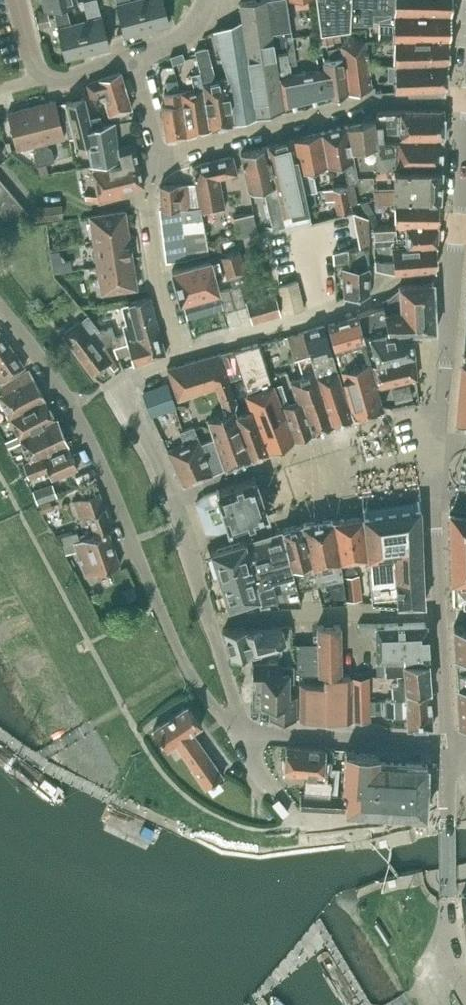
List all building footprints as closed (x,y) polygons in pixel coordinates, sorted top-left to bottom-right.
[(46,9),(52,8),(66,4),(75,2),(75,0),(44,0),(46,9)] [(83,0),(88,20),(80,22),(87,51),(109,45),(98,0),(83,0)] [(117,4),(124,33),(147,27),(140,0),(132,0),(131,0),(116,0),(117,4)] [(147,27),(169,22),(163,0),(140,0),(147,27)] [(271,31),(266,0),(250,0),(240,2),(243,20),(246,44),(273,39),(271,31)] [(284,29),(290,28),(286,0),(266,0),(271,31),(284,29)] [(321,32),(350,27),(351,0),(317,0),(321,32)] [(352,23),(374,23),(374,18),(374,12),(441,13),(451,13),(452,0),(353,0),(352,23)] [(65,57),(87,51),(80,22),(71,24),(66,4),(52,8),(58,27),(65,57)] [(48,11),(36,14),(39,27),(51,24),(48,11)] [(393,39),(394,39),(449,38),(451,13),(441,13),(374,12),(374,18),(385,18),(384,20),(379,20),(379,39),(393,39)] [(257,115),(246,44),(243,20),(214,30),(228,77),(234,122),(257,115)] [(291,106),(284,62),(288,62),(285,37),(284,29),(271,31),(273,39),(283,103),(284,108),(291,106)] [(340,31),(332,33),(333,41),(341,40),(340,31)] [(333,41),(332,33),(320,34),(321,43),(333,42),(333,41)] [(288,62),(284,62),(291,106),(324,98),(319,69),(291,73),(290,64),(296,63),(292,36),(285,37),(288,62)] [(395,39),(394,64),(448,62),(449,38),(394,39),(395,39)] [(273,39),(246,44),(257,115),(284,108),(283,103),(273,39)] [(341,45),(347,93),(371,87),(364,40),(341,45)] [(329,97),(347,93),(341,45),(335,46),(335,57),(323,59),(329,97)] [(216,81),(207,47),(195,50),(204,85),(210,129),(233,122),(227,78),(216,81)] [(185,59),(182,51),(170,55),(173,63),(185,59)] [(389,79),(396,79),(395,90),(446,88),(448,62),(394,64),(389,64),(389,79)] [(123,81),(120,71),(99,79),(87,83),(91,95),(103,91),(102,88),(123,81)] [(109,114),(131,108),(123,81),(102,88),(103,91),(109,114)] [(181,93),(188,135),(208,129),(203,87),(181,93)] [(164,92),(167,104),(162,105),(167,139),(186,136),(180,90),(164,92)] [(120,146),(114,122),(91,128),(83,96),(66,101),(77,144),(88,141),(94,164),(118,155),(118,154),(116,147),(120,146)] [(52,147),(48,145),(47,141),(65,137),(55,99),(31,105),(46,162),(55,160),(52,147)] [(35,144),(36,148),(33,152),(37,164),(38,164),(46,162),(31,105),(8,111),(17,149),(35,144)] [(377,118),(378,138),(397,138),(443,138),(445,110),(377,110),(377,118)] [(374,118),(347,124),(352,148),(353,149),(376,145),(376,138),(374,118)] [(347,124),(321,131),(328,165),(341,162),(343,161),(347,185),(358,183),(357,173),(352,149),(347,124)] [(314,176),(307,172),(307,169),(328,165),(321,131),(295,138),(305,193),(317,190),(314,176)] [(295,138),(267,145),(286,224),(310,218),(305,193),(295,138)] [(378,138),(376,138),(376,145),(353,149),(352,149),(357,173),(373,173),(373,184),(393,183),(392,168),(396,168),(397,138),(378,138)] [(397,138),(396,168),(441,168),(443,138),(397,138)] [(118,154),(118,155),(121,164),(93,171),(99,202),(123,195),(121,191),(143,184),(138,159),(137,159),(134,142),(120,146),(116,147),(118,154)] [(279,198),(266,145),(241,153),(250,191),(261,188),(261,191),(263,192),(272,228),(285,225),(279,198)] [(209,252),(204,226),(201,210),(224,205),(219,177),(238,173),(233,155),(192,165),(199,205),(203,221),(183,223),(183,226),(185,237),(186,247),(187,257),(209,252)] [(46,162),(38,164),(41,175),(48,173),(49,173),(46,162)] [(441,168),(396,168),(392,168),(393,183),(373,184),(373,198),(394,197),(439,197),(441,168)] [(160,185),(161,207),(161,208),(181,206),(182,216),(183,223),(203,221),(199,205),(190,205),(188,183),(160,185)] [(353,210),(352,203),(357,202),(353,184),(332,187),(324,189),(326,200),(335,198),(338,213),(353,210)] [(12,194),(6,186),(0,192),(0,206),(12,194)] [(4,217),(20,204),(12,194),(0,206),(0,212),(4,217)] [(438,224),(439,197),(429,197),(394,197),(394,224),(373,226),(374,239),(397,238),(396,224),(438,224)] [(34,205),(35,219),(62,217),(61,203),(34,205)] [(20,204),(4,217),(12,227),(28,213),(20,204)] [(160,208),(161,218),(182,216),(181,206),(161,208),(161,207),(160,208)] [(93,241),(129,236),(125,210),(89,215),(93,241)] [(234,217),(238,237),(259,232),(254,212),(234,217)] [(359,245),(349,248),(339,250),(333,251),(334,263),(348,260),(348,267),(343,267),(344,296),(370,293),(370,246),(369,216),(352,212),(359,245)] [(161,218),(162,229),(183,226),(183,223),(182,216),(161,218)] [(374,239),(375,246),(393,246),(437,242),(438,224),(396,224),(397,238),(374,239)] [(162,229),(164,239),(185,237),(183,226),(162,229)] [(129,236),(93,241),(97,267),(133,261),(129,236)] [(164,239),(165,250),(186,247),(185,237),(164,239)] [(376,260),(377,268),(395,272),(436,268),(437,242),(393,246),(394,262),(387,263),(376,260)] [(165,250),(167,260),(187,257),(186,247),(165,250)] [(234,284),(250,280),(247,269),(245,269),(239,249),(222,254),(228,275),(231,275),(234,284)] [(60,250),(51,251),(52,261),(62,259),(60,250)] [(28,271),(42,269),(39,255),(25,257),(28,271)] [(172,269),(180,300),(219,289),(210,258),(172,269)] [(97,267),(102,293),(137,287),(133,261),(97,267)] [(296,280),(279,284),(286,312),(303,307),(296,280)] [(434,281),(399,285),(401,310),(385,311),(384,304),(357,312),(357,315),(363,335),(369,334),(388,329),(389,332),(402,332),(412,331),(436,329),(434,281)] [(240,283),(230,286),(236,307),(246,304),(240,283)] [(235,307),(229,286),(219,289),(225,310),(235,307)] [(245,301),(252,322),(281,313),(274,292),(245,301)] [(184,302),(188,314),(189,318),(222,308),(218,293),(184,302)] [(128,302),(133,319),(123,323),(127,337),(113,341),(115,346),(160,333),(150,296),(128,302)] [(61,333),(76,351),(94,374),(109,362),(114,368),(119,364),(105,344),(113,341),(116,340),(112,327),(101,330),(87,313),(78,321),(61,333)] [(329,324),(336,348),(363,340),(364,339),(363,335),(357,315),(329,324)] [(324,325),(302,331),(316,372),(337,366),(330,344),(324,325)] [(369,334),(376,356),(371,357),(372,359),(371,359),(369,360),(377,387),(417,377),(412,331),(402,332),(389,332),(388,329),(369,334)] [(11,347),(0,331),(0,355),(11,347)] [(304,374),(290,379),(297,400),(301,399),(313,430),(332,422),(316,372),(302,331),(288,335),(293,354),(297,353),(304,374)] [(118,356),(131,353),(134,364),(166,353),(160,333),(115,346),(118,356)] [(377,387),(369,360),(363,340),(336,348),(342,369),(355,415),(383,407),(377,387)] [(242,375),(253,409),(269,451),(294,439),(281,405),(274,386),(266,360),(259,342),(233,349),(241,372),(242,374),(242,375)] [(2,382),(25,366),(11,347),(0,355),(0,379),(2,382)] [(241,372),(233,349),(219,352),(228,379),(230,379),(242,375),(242,374),(241,372)] [(228,379),(219,352),(167,367),(179,398),(215,386),(223,407),(238,401),(230,379),(228,379)] [(464,353),(463,375),(461,375),(456,423),(465,425),(465,353),(464,353)] [(346,398),(337,366),(316,372),(332,422),(352,416),(346,398)] [(2,392),(0,393),(0,398),(9,416),(45,398),(29,369),(0,386),(0,388),(2,392)] [(143,391),(151,414),(175,406),(167,383),(143,391)] [(56,417),(45,398),(9,416),(18,435),(56,417)] [(288,403),(281,405),(294,439),(296,438),(313,430),(301,399),(297,400),(288,403)] [(253,409),(238,415),(247,440),(254,457),(269,451),(253,409)] [(234,410),(209,419),(225,468),(254,457),(247,440),(245,440),(234,410)] [(18,435),(8,439),(11,447),(22,442),(29,457),(67,440),(57,417),(56,417),(18,435)] [(180,430),(185,444),(168,450),(184,484),(224,468),(214,439),(202,443),(194,425),(180,430)] [(78,468),(68,444),(69,444),(67,440),(29,457),(29,458),(21,461),(27,475),(48,467),(52,478),(78,468)] [(229,527),(229,528),(268,514),(255,476),(216,489),(217,490),(205,494),(195,502),(205,531),(217,531),(229,527)] [(51,483),(32,490),(37,502),(55,495),(51,483)] [(94,533),(108,529),(108,530),(113,528),(99,490),(76,500),(81,515),(87,513),(94,533)] [(50,499),(38,503),(41,512),(53,508),(50,499)] [(364,515),(373,601),(424,602),(420,506),(364,515)] [(452,581),(453,603),(465,603),(465,514),(449,511),(452,582),(452,581)] [(351,554),(367,553),(363,516),(333,519),(341,571),(354,569),(351,554)] [(346,600),(342,575),(341,571),(333,519),(303,522),(322,601),(346,600)] [(297,586),(316,579),(302,523),(282,530),(283,533),(290,559),(297,586)] [(68,552),(77,549),(86,575),(120,563),(108,530),(108,529),(94,533),(80,537),(65,543),(68,552)] [(247,543),(260,596),(261,605),(279,603),(301,602),(290,559),(283,533),(247,543)] [(246,540),(211,551),(228,607),(260,596),(247,543),(246,540)] [(362,600),(359,578),(356,578),(355,573),(342,575),(346,600),(362,600)] [(426,621),(403,622),(376,623),(358,623),(358,631),(375,630),(375,655),(376,675),(386,675),(386,656),(401,656),(405,658),(405,660),(428,659),(426,621)] [(320,673),(324,673),(342,673),(340,624),(317,624),(318,642),(320,668),(320,673)] [(232,656),(252,651),(251,649),(284,641),(282,626),(260,625),(245,627),(224,627),(224,628),(232,656)] [(459,724),(465,723),(465,625),(454,625),(459,724)] [(320,668),(318,642),(296,642),(298,668),(320,668)] [(405,661),(405,660),(405,658),(401,656),(386,656),(386,675),(399,675),(399,683),(394,683),(394,698),(407,697),(407,689),(420,689),(430,688),(428,661),(405,661)] [(288,695),(288,679),(293,679),(293,665),(279,665),(279,663),(252,663),(252,684),(261,684),(261,704),(270,704),(270,718),(296,718),(296,695),(288,695)] [(324,691),(300,691),(300,718),(352,719),(352,691),(350,691),(350,673),(342,673),(324,673),(324,691)] [(368,675),(352,676),(354,719),(369,719),(368,675)] [(387,718),(408,717),(408,727),(432,727),(430,688),(420,689),(407,689),(407,697),(394,698),(387,698),(387,718)] [(201,725),(187,705),(153,728),(168,748),(176,743),(194,767),(193,767),(205,787),(223,775),(192,731),(201,725)] [(325,749),(286,745),(284,772),(323,775),(325,749)] [(346,748),(343,786),(347,786),(346,796),(345,810),(426,815),(428,763),(378,761),(379,753),(355,752),(355,749),(346,748)] [(330,778),(302,776),(301,793),(309,793),(329,795),(330,778)] [(329,795),(309,793),(301,793),(300,807),(345,810),(346,796),(329,795)]
